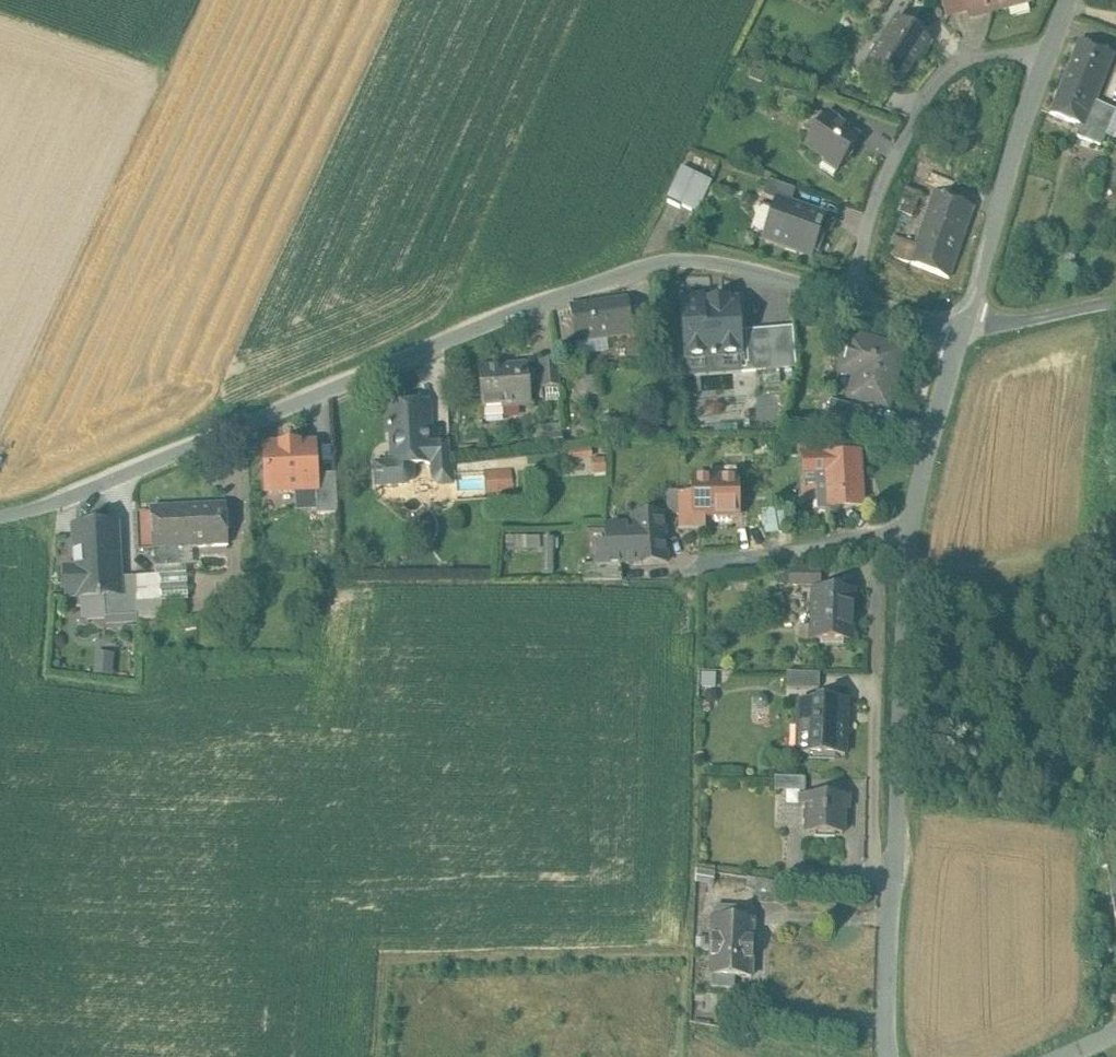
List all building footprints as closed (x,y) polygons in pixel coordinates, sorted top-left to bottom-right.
[(944,7),(950,13),(968,9),(965,0),(942,0),(944,7)] [(968,9),(969,14),(1025,0),(965,0),(968,9)] [(929,37),(897,18),(867,66),(898,86),(929,37)] [(1114,51),(1080,37),(1051,110),(1080,121),(1085,123),(1096,97),(1114,51)] [(1115,106),(1096,97),(1085,123),(1080,121),(1076,131),(1101,141),(1115,106)] [(846,125),(825,112),(805,143),(826,156),(827,155),(840,164),(858,137),(844,128),(846,125)] [(699,210),(714,176),(682,163),(668,197),(699,210)] [(796,188),(768,179),(762,194),(776,198),(792,203),(796,188)] [(921,191),(906,186),(898,208),(913,213),(921,191)] [(974,204),(934,189),(918,237),(957,252),(974,204)] [(826,215),(792,203),(776,198),(764,237),(814,254),(826,215)] [(957,252),(918,237),(916,242),(902,237),(895,255),(949,275),(957,252)] [(726,300),(711,301),(711,299),(709,299),(709,301),(702,302),(701,297),(682,299),(686,356),(711,353),(712,358),(716,357),(716,353),(741,351),(736,299),(727,300),(727,297),(726,297),(726,300)] [(627,300),(570,310),(572,318),(575,339),(632,329),(627,300)] [(572,318),(559,320),(563,341),(575,339),(572,318)] [(769,326),(745,328),(749,368),(772,366),(769,326)] [(903,351),(848,335),(838,371),(852,375),(846,397),(886,409),(903,351)] [(557,359),(537,360),(539,388),(560,386),(557,359)] [(484,408),(483,402),(501,400),(501,407),(530,405),(527,368),(479,372),(481,409),(484,408)] [(859,408),(830,399),(826,413),(855,422),(859,408)] [(502,415),(501,407),(501,400),(483,402),(484,408),(481,409),(482,417),(502,415)] [(388,463),(386,464),(384,464),(376,465),(377,486),(404,484),(406,483),(408,482),(410,480),(411,479),(412,477),(412,475),(412,473),(412,465),(433,463),(432,445),(432,441),(429,441),(429,432),(431,432),(430,404),(417,405),(414,403),(400,403),(397,407),(389,407),(390,425),(389,425),(389,429),(390,429),(392,456),(392,458),(391,460),(390,461),(388,463)] [(315,444),(264,447),(267,491),(316,488),(317,488),(316,475),(315,444)] [(449,444),(432,445),(433,463),(433,476),(451,475),(449,444)] [(861,451),(803,453),(805,482),(815,482),(816,505),(825,505),(863,504),(861,451)] [(738,466),(711,467),(711,480),(715,479),(715,480),(738,480),(738,466)] [(514,489),(511,467),(484,470),(487,492),(514,489)] [(335,473),(316,475),(317,488),(316,488),(317,514),(338,513),(338,512),(337,512),(335,474),(336,474),(335,473)] [(711,480),(692,480),(692,493),(693,514),(705,514),(713,514),(714,518),(728,517),(734,513),(739,513),(738,480),(715,480),(715,479),(711,480)] [(678,491),(664,492),(665,516),(678,515),(678,491)] [(693,514),(692,493),(678,493),(678,515),(678,529),(679,530),(705,529),(705,514),(693,514)] [(228,507),(182,511),(184,534),(186,534),(187,551),(231,548),(228,507)] [(787,507),(776,509),(779,531),(791,529),(787,507)] [(777,531),(774,509),(762,511),(766,533),(777,531)] [(182,511),(154,513),(157,553),(181,552),(187,551),(186,534),(184,534),(182,511)] [(627,535),(627,527),(606,529),(607,549),(594,550),(595,567),(595,568),(621,566),(667,563),(663,515),(631,517),(633,535),(627,535)] [(115,525),(76,528),(78,570),(65,570),(67,596),(80,595),(80,597),(104,596),(119,595),(118,578),(115,525)] [(543,573),(555,574),(557,539),(537,538),(536,548),(544,549),(543,573)] [(181,552),(157,553),(158,572),(182,570),(181,552)] [(826,571),(792,571),(792,589),(826,589),(826,571)] [(186,574),(160,575),(161,593),(162,602),(188,600),(186,574)] [(160,575),(136,577),(137,594),(145,594),(161,593),(160,575)] [(136,577),(118,578),(119,595),(104,596),(105,618),(138,616),(137,594),(136,577)] [(853,591),(813,591),(812,638),(852,639),(853,591)] [(161,593),(145,594),(146,613),(162,612),(162,602),(161,593)] [(146,613),(145,594),(137,594),(138,616),(138,620),(163,619),(162,612),(146,613)] [(95,672),(114,673),(115,651),(96,650),(95,672)] [(820,672),(787,672),(786,688),(820,688),(820,672)] [(847,699),(817,699),(817,701),(799,701),(799,724),(805,724),(804,754),(845,755),(847,699)] [(802,777),(772,777),(772,790),(801,790),(802,777)] [(849,796),(803,794),(802,804),(810,805),(809,832),(844,833),(844,808),(848,808),(849,796)] [(711,871),(696,869),(695,880),(710,882),(711,871)] [(738,908),(717,906),(716,921),(713,921),(711,950),(752,951),(754,922),(737,921),(738,908)] [(752,951),(711,950),(710,975),(732,976),(733,976),(750,977),(752,951)] [(732,976),(710,975),(710,987),(732,988),(733,976),(732,976)]
